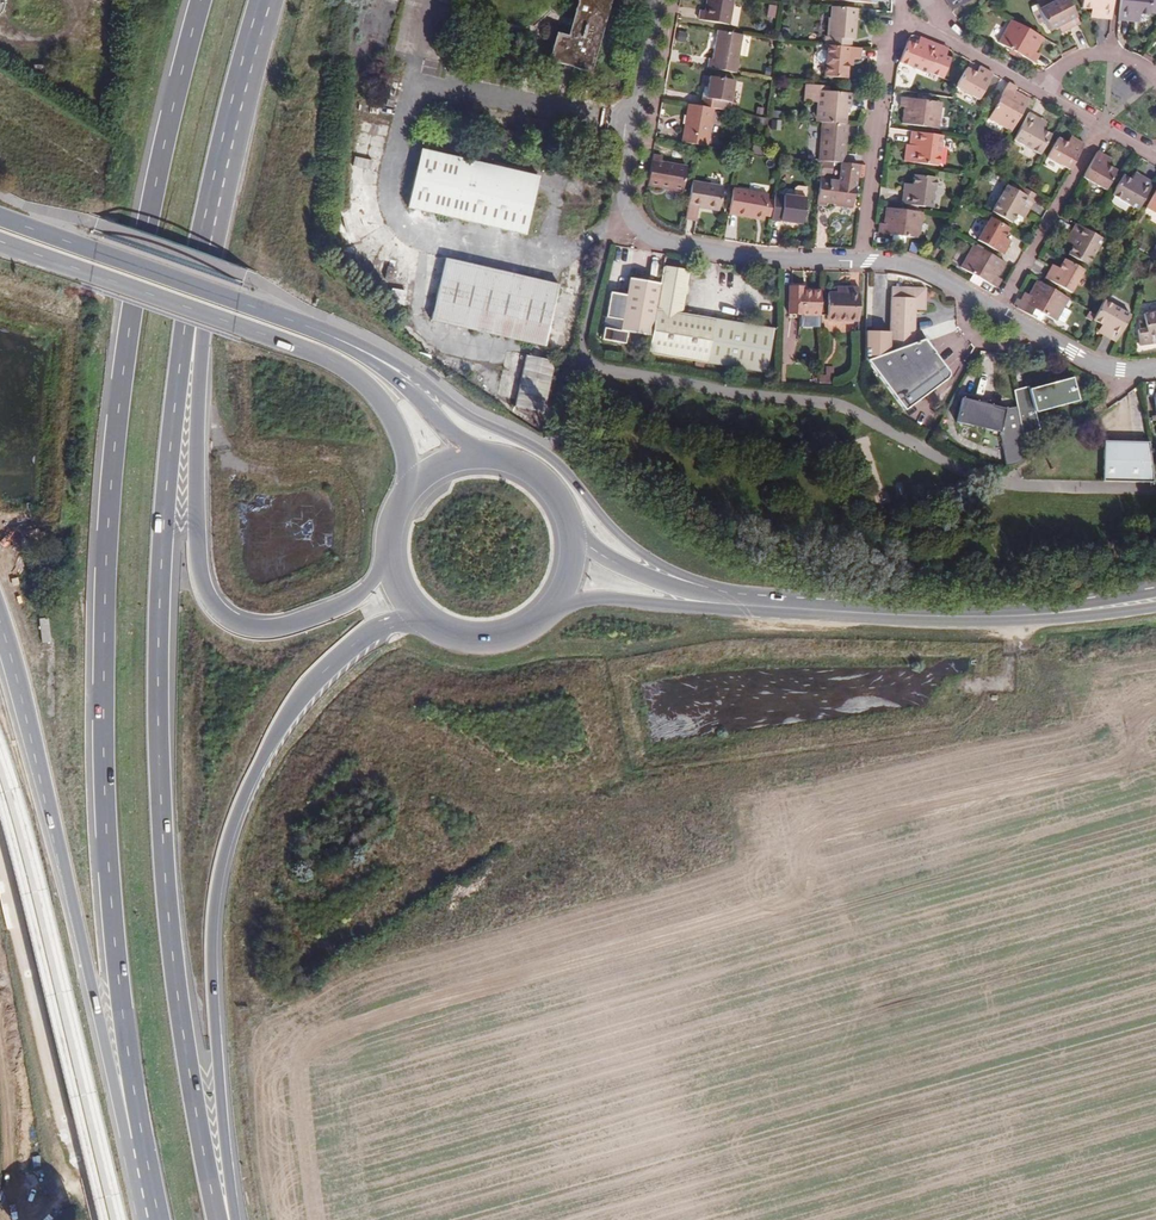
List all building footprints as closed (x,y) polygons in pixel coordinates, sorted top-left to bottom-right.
[(571,36),(559,33),(552,61),(593,72),(612,0),(580,0),(571,36)] [(731,0),(707,0),(705,9),(700,8),(698,19),(727,24),(731,0)] [(949,8),(950,10),(967,0),(944,0),(949,8)] [(1065,0),(1062,0),(1038,12),(1045,26),(1048,32),(1063,25),(1066,32),(1079,26),(1065,0)] [(1113,0),(1083,0),(1082,9),(1091,10),(1098,11),(1097,18),(1097,19),(1111,20),(1113,0)] [(1118,22),(1132,23),(1132,21),(1133,15),(1140,15),(1149,16),(1151,0),(1120,0),(1118,22)] [(777,5),(770,4),(769,17),(776,18),(777,5)] [(857,8),(831,6),(828,36),(825,35),(824,44),(826,44),(850,46),(850,39),(854,39),(857,8)] [(1045,26),(1038,12),(1034,15),(1041,28),(1045,26)] [(1043,40),(1011,22),(998,44),(1034,64),(1038,57),(1034,54),(1043,40)] [(737,72),(743,35),(717,30),(713,57),(709,57),(707,67),(737,72)] [(917,45),(906,42),(899,63),(927,74),(928,72),(943,78),(950,58),(935,52),(938,45),(925,39),(922,47),(917,45)] [(850,46),(826,44),(823,75),(832,76),(832,80),(844,81),(844,77),(846,77),(847,63),(847,57),(853,57),(853,46),(850,46)] [(42,77),(51,76),(50,67),(41,67),(42,77)] [(968,68),(957,87),(978,98),(984,89),(993,94),(1001,79),(979,67),(976,72),(968,68)] [(711,107),(735,111),(736,101),(729,100),(733,79),(707,75),(706,87),(704,97),(700,96),(699,105),(711,107)] [(818,109),(822,109),(826,109),(825,122),(845,124),(845,111),(846,106),(849,107),(850,92),(828,89),(828,85),(807,83),(805,101),(819,102),(818,109)] [(1015,87),(1007,83),(987,118),(1011,132),(1030,100),(1013,90),(1015,87)] [(941,102),(900,97),(899,105),(904,105),(902,123),(937,127),(941,102)] [(705,145),(711,107),(699,105),(687,103),(684,116),(687,116),(685,133),(682,132),(680,141),(697,144),(705,145)] [(758,105),(748,103),(748,111),(757,112),(758,105)] [(1040,155),(1052,135),(1036,126),(1040,119),(1028,113),(1013,140),(1040,155)] [(844,162),(847,124),(845,124),(825,122),(822,122),(818,160),(822,160),(832,161),(841,162),(844,162)] [(939,137),(909,132),(907,145),(904,144),(902,160),(936,164),(939,137)] [(1070,170),(1085,144),(1077,140),(1075,142),(1072,147),(1067,144),(1058,138),(1047,157),(1070,170)] [(1098,148),(1083,175),(1108,190),(1119,170),(1111,166),(1105,162),(1109,157),(1109,156),(1098,148)] [(542,183),(495,171),(426,153),(409,210),(527,240),(542,183)] [(662,156),(651,154),(649,167),(646,184),(682,190),(686,167),(661,162),(662,156)] [(1105,162),(1111,166),(1114,160),(1109,157),(1105,162)] [(832,161),(822,160),(822,162),(820,173),(820,174),(830,175),(832,161)] [(820,173),(822,162),(813,161),(812,171),(820,173)] [(857,163),(855,163),(844,162),(841,162),(839,176),(830,175),(820,174),(816,204),(826,204),(827,202),(852,205),(857,163)] [(1123,174),(1111,195),(1137,209),(1152,183),(1140,176),(1139,177),(1136,182),(1130,179),(1123,174)] [(1136,182),(1139,177),(1133,174),(1130,179),(1136,182)] [(909,205),(917,206),(930,208),(935,178),(912,175),(910,191),(902,190),(900,203),(909,205)] [(722,186),(691,181),(685,218),(695,220),(698,206),(718,210),(722,186)] [(1036,194),(1018,184),(1014,191),(1006,186),(992,212),(1010,222),(1014,216),(1019,209),(1024,212),(1025,213),(1036,194)] [(767,192),(733,187),(728,214),(755,217),(755,213),(765,214),(767,198),(767,192)] [(1146,208),(1155,214),(1155,191),(1146,208)] [(806,197),(775,193),(774,198),(772,216),(772,219),(803,223),(806,197)] [(772,216),(774,198),(767,198),(765,214),(772,216)] [(921,214),(885,209),(883,225),(878,224),(877,233),(893,235),(902,237),(917,239),(921,214)] [(1019,209),(1014,216),(1020,220),(1024,212),(1019,209)] [(363,259),(355,213),(337,217),(345,263),(363,259)] [(1008,227),(989,216),(976,240),(1001,255),(1005,247),(1004,246),(999,243),(1002,238),(1008,227)] [(1076,239),(1071,247),(1068,254),(1087,265),(1102,238),(1076,223),(1073,228),(1069,235),(1076,239)] [(1064,243),(1071,247),(1076,239),(1069,235),(1064,243)] [(999,243),(1004,246),(1007,242),(1002,238),(999,243)] [(971,276),(968,282),(979,288),(982,282),(994,289),(999,280),(996,278),(1005,262),(974,244),(959,269),(971,276)] [(1083,268),(1064,258),(1058,269),(1055,275),(1048,271),(1044,278),(1070,292),(1083,268)] [(432,324),(462,333),(544,355),(561,294),(448,264),(432,324)] [(1055,275),(1058,269),(1052,265),(1048,271),(1055,275)] [(766,373),(773,330),(713,320),(680,314),(687,271),(662,266),(659,283),(626,278),(618,329),(650,336),(646,354),(766,373)] [(387,281),(395,283),(397,272),(390,270),(387,281)] [(1017,301),(1013,307),(1040,322),(1042,319),(1044,315),(1052,320),(1055,321),(1058,315),(1064,319),(1074,301),(1037,280),(1027,296),(1024,295),(1019,302),(1017,301)] [(819,314),(820,290),(802,290),(802,286),(789,286),(788,313),(819,314)] [(858,321),(858,287),(845,287),(845,293),(835,293),(827,293),(826,320),(858,321)] [(880,377),(905,408),(944,372),(946,368),(946,365),(943,360),(925,339),(914,343),(916,310),(925,310),(925,289),(892,287),(890,331),(866,330),(865,361),(880,377)] [(1102,303),(1091,323),(1101,328),(1105,331),(1102,338),(1101,338),(1113,344),(1129,318),(1102,303)] [(1044,315),(1042,319),(1051,324),(1052,320),(1044,315)] [(1155,345),(1155,315),(1144,317),(1144,320),(1145,324),(1142,325),(1139,325),(1140,332),(1137,332),(1139,347),(1155,345)] [(1105,331),(1101,328),(1097,334),(1102,338),(1105,331)] [(543,413),(555,371),(516,359),(505,396),(519,400),(517,406),(543,413)] [(817,369),(817,382),(835,383),(835,370),(817,369)] [(1022,435),(1027,434),(1040,429),(1037,412),(1081,403),(1075,380),(1028,389),(1027,386),(1013,389),(1016,405),(1002,407),(963,397),(957,421),(1001,433),(1006,467),(1016,464),(1026,458),(1023,443),(1022,435)] [(1155,482),(1149,439),(1105,438),(1105,480),(1155,482)] [(45,619),(35,619),(38,645),(47,644),(45,619)]
